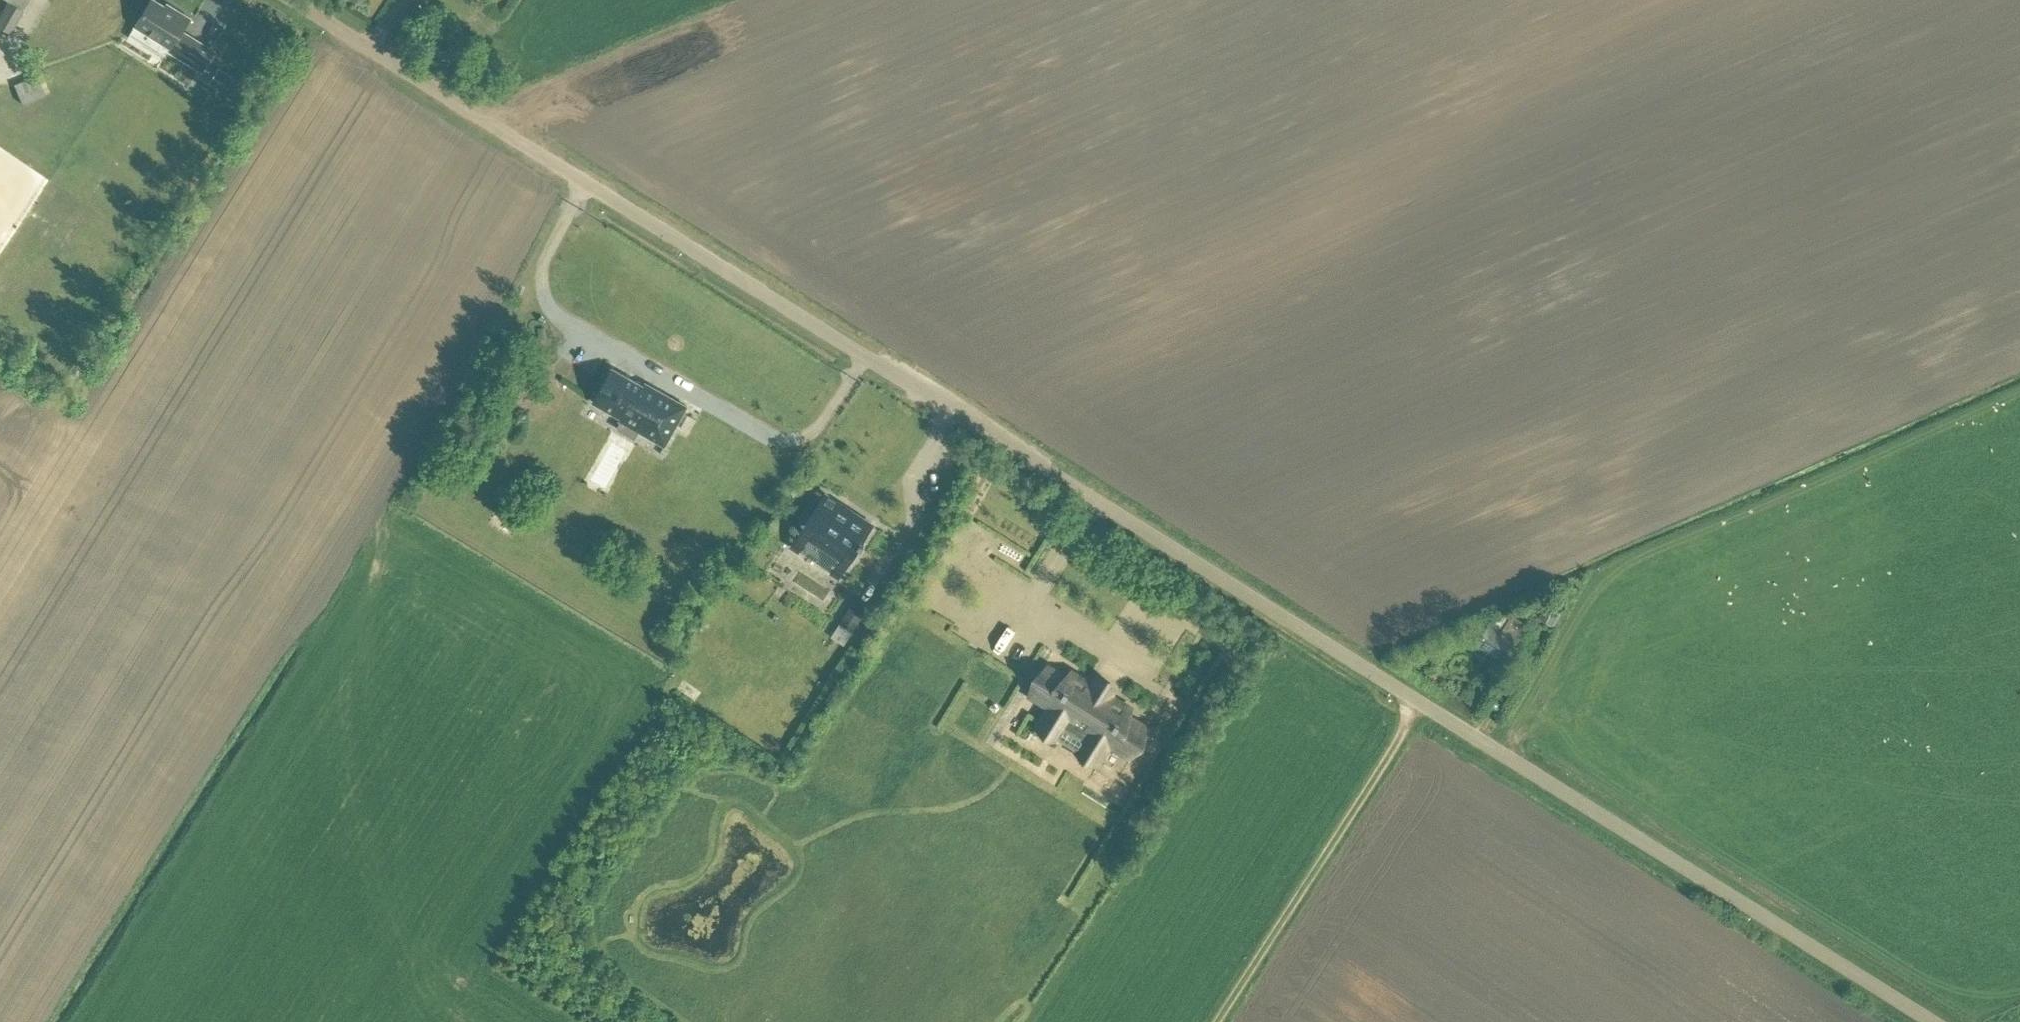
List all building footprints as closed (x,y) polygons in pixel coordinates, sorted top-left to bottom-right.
[(24,6),(12,0),(8,0),(0,14),(0,23),(11,29),(24,6)] [(157,0),(150,0),(135,24),(171,46),(169,49),(204,70),(216,50),(182,29),(189,16),(175,8),(174,11),(157,0)] [(221,71),(213,85),(217,87),(229,94),(237,80),(221,71)] [(22,104),(46,95),(38,75),(14,84),(22,104)] [(655,392),(612,369),(594,401),(623,417),(617,428),(634,437),(638,430),(664,444),(686,405),(656,389),(655,392)] [(901,453),(901,464),(920,464),(920,453),(901,453)] [(834,507),(821,498),(800,530),(848,561),(873,524),(838,501),(834,507)] [(762,561),(816,586),(826,563),(773,538),(762,561)] [(802,620),(817,632),(835,610),(820,598),(802,620)] [(1553,626),(1563,610),(1548,600),(1537,617),(1553,626)] [(846,610),(838,623),(851,631),(853,632),(861,619),(846,610)] [(1489,623),(1476,643),(1502,659),(1525,622),(1511,614),(1501,630),(1489,623)] [(1086,739),(1091,741),(1104,750),(1117,730),(1136,742),(1154,715),(1134,702),(1139,696),(1118,683),(1121,679),(1104,668),(1102,672),(1081,659),(1077,666),(1058,653),(1040,681),(1060,693),(1047,713),(1065,725),(1073,712),(1094,726),(1086,739)]
